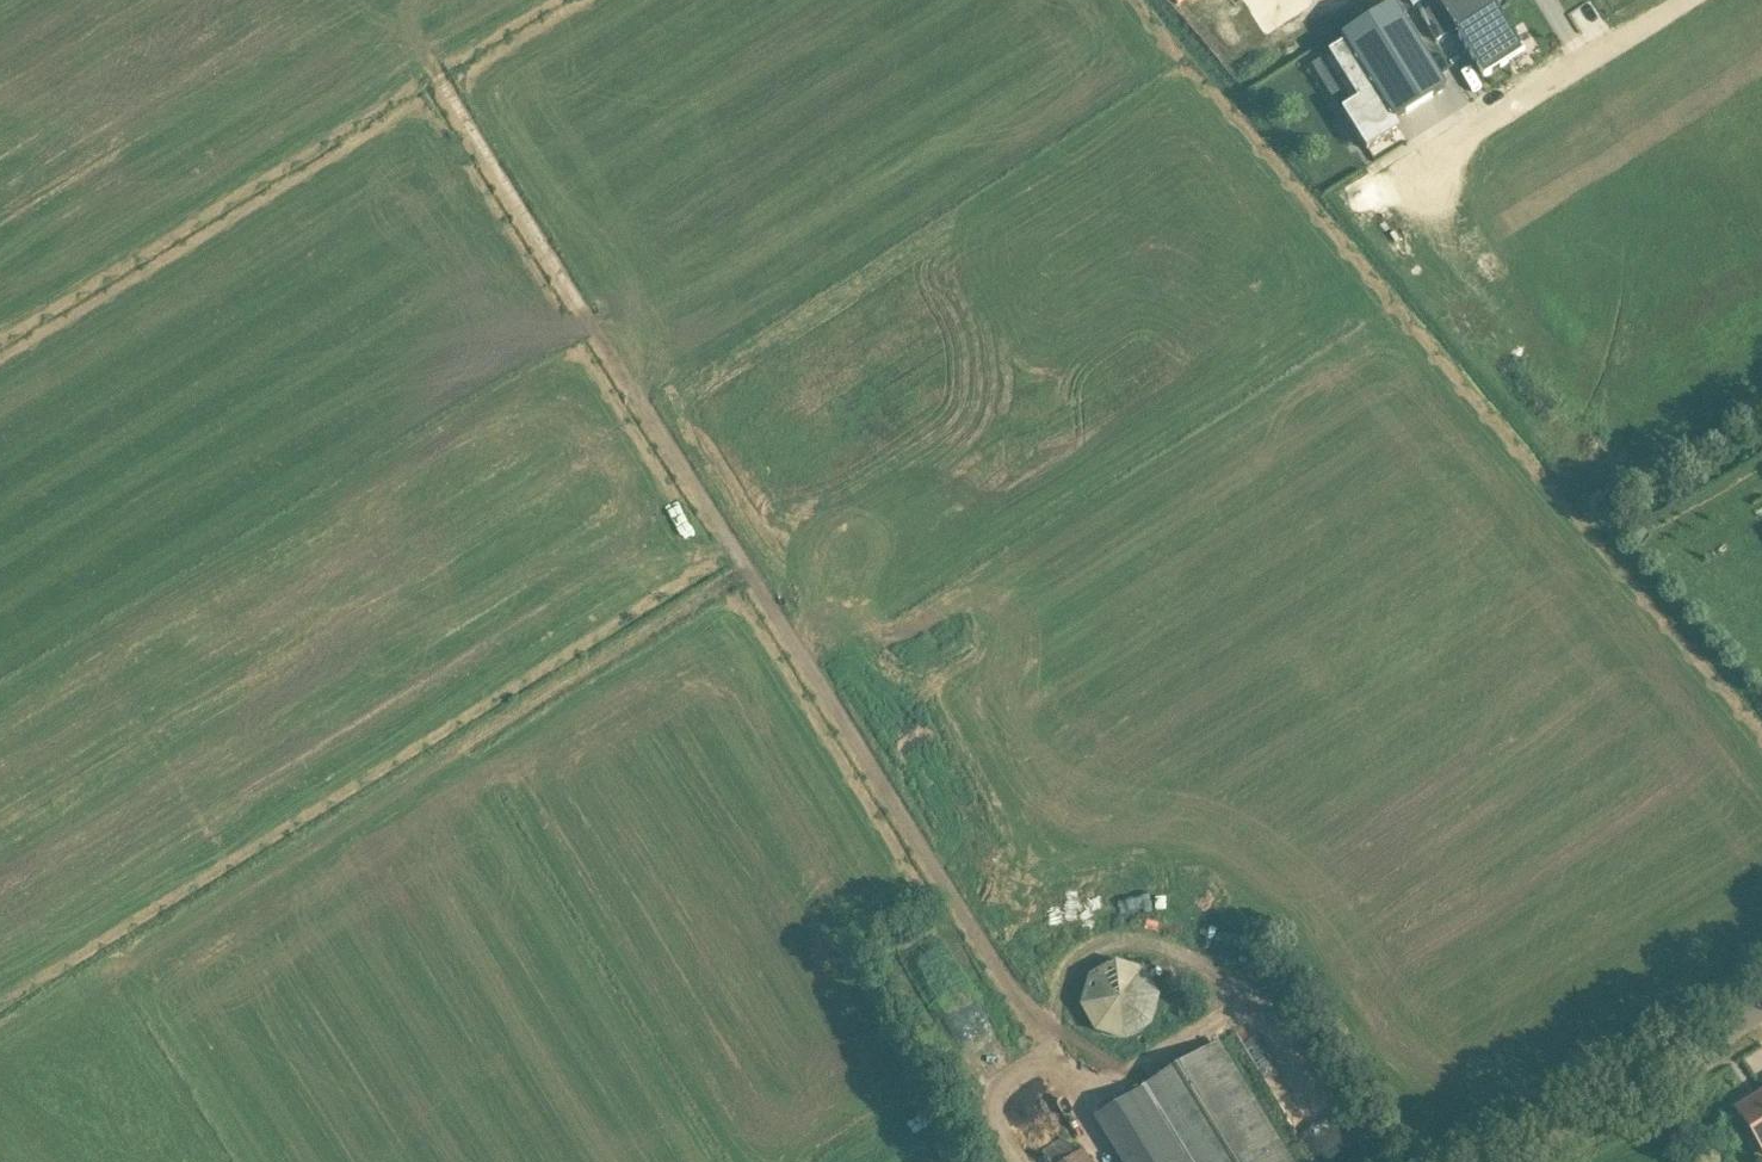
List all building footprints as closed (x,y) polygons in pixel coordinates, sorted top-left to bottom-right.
[(1485,78),(1509,63),(1525,52),(1493,0),(1436,0),(1485,78)] [(1343,109),(1368,150),(1402,129),(1397,121),(1448,89),(1395,4),(1343,36),(1346,43),(1330,53),(1359,99),(1343,109)] [(1433,10),(1422,17),(1438,42),(1449,34),(1433,10)] [(1639,528),(1631,539),(1639,545),(1647,534),(1639,528)] [(1096,1032),(1127,1040),(1152,1025),(1161,996),(1147,970),(1116,961),(1090,974),(1081,1007),(1096,1032)] [(1218,1041),(1111,1106),(1145,1161),(1292,1161),(1218,1041)] [(1737,1111),(1761,1151),(1761,1095),(1737,1111)] [(1082,1152),(1076,1156),(1066,1161),(1088,1161),(1082,1152)]
